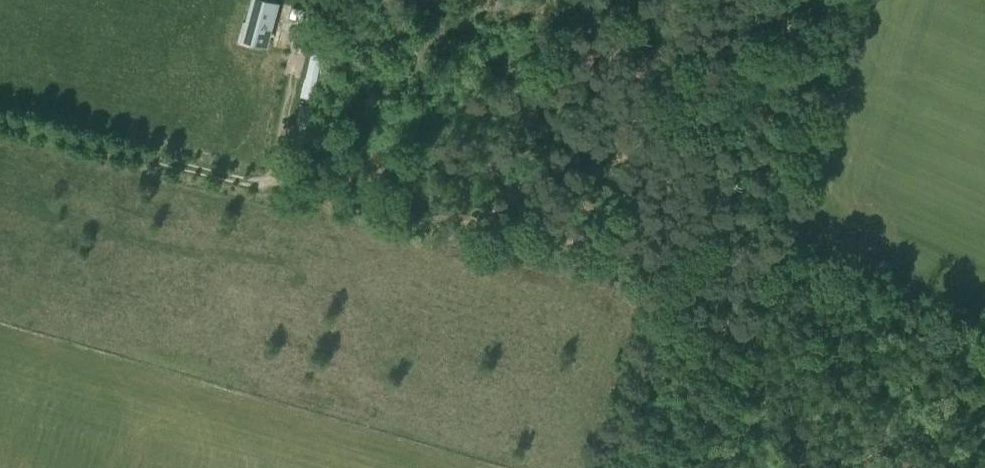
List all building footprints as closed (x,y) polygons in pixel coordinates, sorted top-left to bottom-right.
[(269,0),(255,0),(245,39),(265,45),(277,2),(269,0)]
